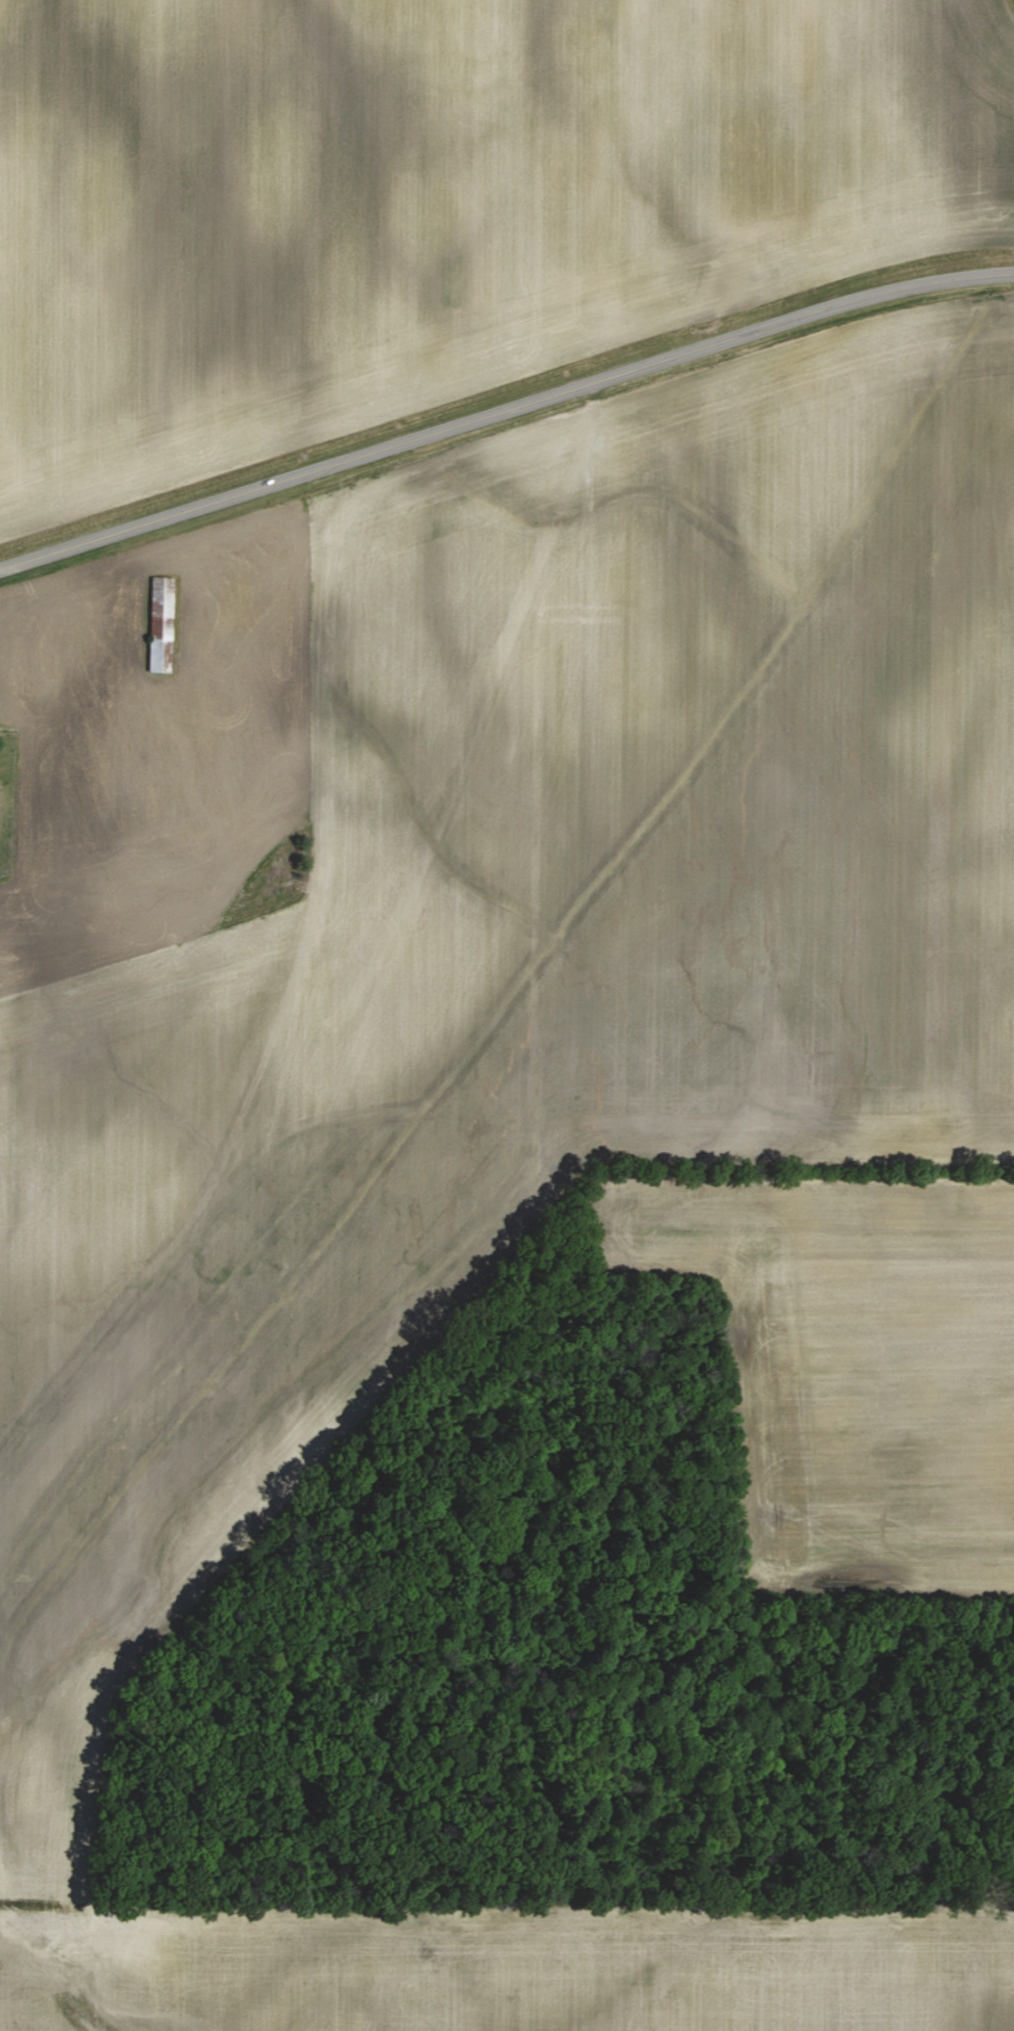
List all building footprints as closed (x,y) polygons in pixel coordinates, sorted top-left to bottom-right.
[(148,672),(171,673),(174,577),(151,576),(148,672)]
